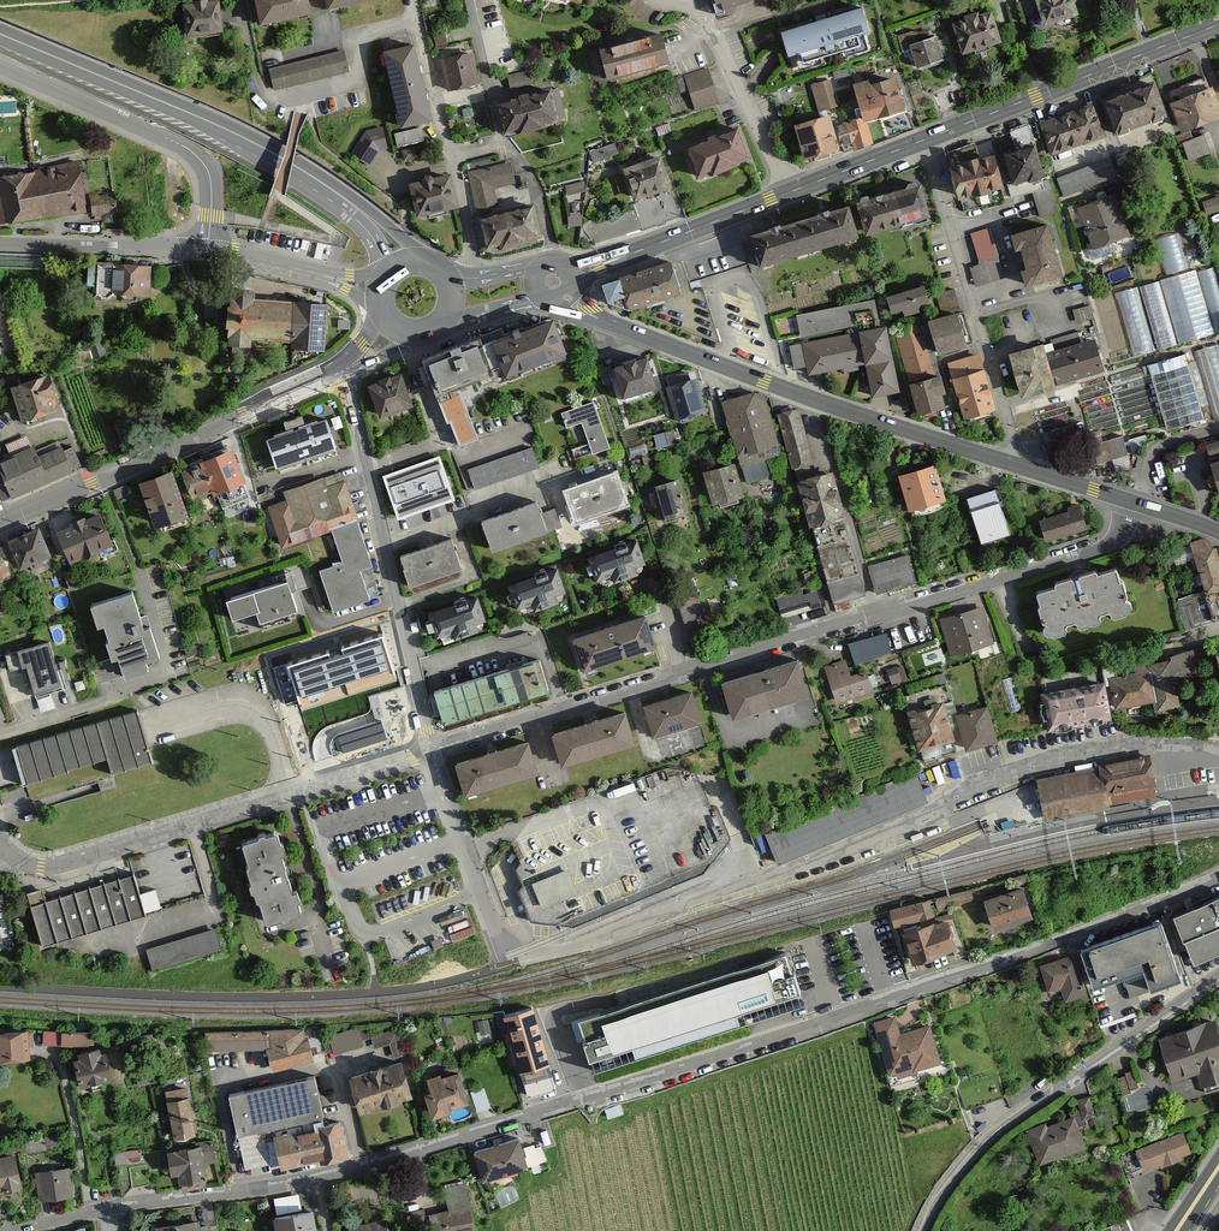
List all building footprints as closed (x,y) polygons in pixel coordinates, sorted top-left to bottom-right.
[(218,30),(217,0),(182,0),(183,32),(218,30)] [(255,20),(305,11),(303,0),(251,0),(255,20)] [(746,0),(713,0),(715,9),(746,0)] [(774,27),(783,55),(791,53),(797,72),(870,49),(865,33),(873,30),(863,0),(858,0),(774,27)] [(1044,25),(1075,14),(1070,0),(1036,0),(1044,25)] [(952,22),(962,53),(1001,41),(990,10),(979,13),(978,9),(962,14),(964,19),(952,22)] [(596,46),(604,77),(665,60),(657,30),(596,46)] [(910,44),(918,66),(941,58),(934,35),(910,44)] [(396,124),(427,116),(410,42),(379,50),(396,124)] [(274,92),(347,74),(341,50),(268,69),(274,92)] [(439,57),(446,89),(477,82),(470,51),(439,57)] [(512,85),(536,80),(533,67),(509,73),(512,85)] [(683,77),(695,111),(719,102),(707,68),(683,77)] [(852,81),(863,119),(903,107),(894,76),(869,83),(867,77),(852,81)] [(819,110),(836,105),(829,80),(812,85),(819,110)] [(1103,99),(1115,132),(1166,114),(1154,81),(1103,99)] [(1182,129),(1218,114),(1218,102),(1212,85),(1171,101),(1182,129)] [(494,100),(502,132),(556,118),(548,87),(494,100)] [(1040,121),(1052,154),(1103,136),(1092,103),(1040,121)] [(804,154),(834,147),(825,114),(796,122),(804,154)] [(854,148),(869,143),(860,116),(833,125),(840,144),(851,141),(854,148)] [(388,150),(382,127),(364,131),(351,154),(369,166),(379,151),(388,150)] [(393,133),(396,147),(422,140),(419,127),(393,133)] [(685,146),(697,175),(748,156),(736,127),(685,146)] [(1185,140),(1192,159),(1216,150),(1209,131),(1185,140)] [(1002,148),(1011,182),(1042,173),(1033,140),(1002,148)] [(618,141),(593,148),(595,159),(621,152),(618,141)] [(948,164),(958,196),(1001,184),(991,152),(948,164)] [(659,153),(620,168),(633,201),(670,187),(659,153)] [(1065,198),(1118,177),(1110,157),(1057,178),(1065,198)] [(81,210),(77,160),(32,172),(0,176),(0,222),(81,210)] [(464,173),(476,217),(484,251),(540,236),(531,203),(500,211),(494,189),(516,183),(510,161),(464,173)] [(416,214),(453,205),(446,173),(408,182),(416,214)] [(568,182),(569,191),(588,189),(587,180),(568,182)] [(865,232),(927,214),(918,181),(855,199),(865,232)] [(94,211),(120,211),(119,193),(94,194),(94,211)] [(1093,249),(1129,235),(1113,194),(1077,208),(1093,249)] [(1218,211),(1218,197),(1203,202),(1207,215),(1218,211)] [(849,199),(800,214),(810,246),(859,230),(849,199)] [(571,211),(571,223),(584,223),(584,210),(571,211)] [(747,231),(756,262),(810,246),(800,214),(747,231)] [(1025,284),(1061,273),(1045,221),(1009,233),(1014,250),(1019,248),(1025,267),(1020,269),(1025,284)] [(976,286),(1005,277),(990,228),(971,234),(982,266),(971,269),(976,286)] [(1178,230),(1154,237),(1164,274),(1188,267),(1178,230)] [(611,303),(628,310),(680,292),(669,259),(603,281),(611,303)] [(92,295),(147,296),(147,263),(93,262),(92,295)] [(1199,270),(1216,328),(1218,327),(1218,288),(1213,266),(1199,270)] [(1160,280),(1178,343),(1214,333),(1196,270),(1160,280)] [(1160,280),(1142,285),(1160,349),(1178,343),(1160,280)] [(923,284),(885,295),(890,311),(901,308),(903,316),(919,311),(917,303),(928,300),(923,284)] [(1117,294),(1135,356),(1155,350),(1138,288),(1117,294)] [(250,338),(290,340),(293,302),(253,300),(253,292),(236,291),(236,299),(231,298),(231,306),(226,306),(225,330),(229,330),(228,345),(249,346),(250,338)] [(871,396),(898,391),(884,325),(855,332),(853,324),(877,318),(873,299),(796,315),(801,335),(846,325),(848,333),(785,346),(791,371),(807,367),(808,374),(864,362),(871,396)] [(327,304),(293,302),(290,340),(290,350),(324,353),(327,304)] [(1094,304),(1077,306),(1079,319),(1096,317),(1094,304)] [(931,354),(965,345),(956,311),(926,319),(928,323),(921,325),(920,321),(894,328),(907,377),(935,369),(931,354)] [(528,366),(569,353),(561,318),(530,330),(528,325),(497,337),(512,377),(530,371),(528,366)] [(498,377),(483,334),(427,359),(467,449),(486,442),(461,390),(498,377)] [(1103,371),(1094,338),(1046,350),(1055,384),(1103,371)] [(1007,351),(1020,396),(1054,387),(1041,341),(1007,351)] [(1195,349),(1215,419),(1218,418),(1218,343),(1195,349)] [(947,362),(964,417),(994,408),(977,352),(947,362)] [(1188,352),(1151,363),(1170,429),(1207,418),(1188,352)] [(610,365),(618,394),(651,384),(643,356),(610,365)] [(20,417),(57,405),(46,371),(9,383),(20,417)] [(366,384),(376,415),(410,404),(400,373),(366,384)] [(915,413),(943,405),(939,394),(944,392),(939,373),(906,382),(915,413)] [(664,387),(674,418),(704,408),(693,378),(664,387)] [(722,403),(742,466),(780,454),(759,391),(722,403)] [(574,459),(608,448),(593,401),(563,411),(568,426),(580,422),(588,444),(571,450),(574,459)] [(799,409),(778,414),(793,469),(813,464),(799,409)] [(266,440),(277,471),(338,450),(328,421),(313,426),(309,414),(278,424),(282,435),(266,440)] [(671,443),(668,431),(657,433),(659,445),(671,443)] [(1124,433),(1093,444),(1100,463),(1116,458),(1118,465),(1134,460),(1124,433)] [(12,448),(31,440),(29,434),(9,442),(12,448)] [(1218,487),(1218,441),(1206,445),(1218,487)] [(10,495),(44,482),(73,471),(71,467),(78,464),(71,445),(64,448),(63,444),(37,455),(33,443),(0,456),(0,470),(10,495)] [(239,447),(205,462),(220,491),(252,480),(239,447)] [(466,470),(472,488),(537,466),(531,447),(466,470)] [(383,476),(396,516),(449,499),(436,459),(383,476)] [(703,471),(712,503),(740,495),(730,463),(703,471)] [(202,464),(186,470),(196,503),(218,497),(202,464)] [(901,472),(910,511),(941,504),(932,465),(901,472)] [(138,479),(155,522),(186,510),(169,467),(138,479)] [(797,479),(839,607),(870,599),(831,470),(797,479)] [(564,492),(575,521),(622,504),(612,475),(564,492)] [(366,529),(345,476),(288,490),(291,500),(272,507),(286,552),(337,537),(366,529)] [(650,487),(660,519),(688,511),(678,479),(650,487)] [(971,495),(985,541),(1015,532),(1000,486),(971,495)] [(482,521),(492,550),(540,533),(529,504),(482,521)] [(56,528),(71,560),(113,540),(99,508),(56,528)] [(1040,519),(1046,541),(1085,531),(1079,509),(1040,519)] [(8,538),(20,567),(49,555),(37,525),(8,538)] [(366,529),(337,537),(346,563),(322,572),(338,613),(375,599),(363,574),(375,569),(366,529)] [(398,555),(408,585),(456,568),(445,538),(398,555)] [(585,556),(593,581),(609,575),(611,583),(633,575),(631,568),(642,564),(633,539),(585,556)] [(1190,543),(1204,588),(1218,584),(1218,548),(1218,547),(1213,549),(1211,543),(1205,539),(1190,543)] [(11,573),(0,549),(0,550),(0,577),(11,573)] [(870,566),(877,593),(918,582),(911,555),(870,566)] [(507,584),(515,608),(531,603),(533,610),(556,603),(553,596),(564,592),(556,567),(507,584)] [(1034,592),(1049,639),(1067,633),(1064,625),(1077,621),(1080,629),(1100,623),(1098,614),(1110,610),(1113,619),(1130,613),(1115,567),(1097,572),(1095,569),(1078,574),(1083,591),(1076,593),(1071,576),(1052,582),(1053,586),(1034,592)] [(296,589),(293,577),(230,596),(239,615),(262,610),(266,620),(291,612),(302,611),(296,596),(303,593),(306,593),(304,586),(296,589)] [(1204,588),(1217,621),(1218,620),(1218,584),(1204,588)] [(697,585),(680,589),(682,599),(697,653),(697,655),(716,648),(697,585)] [(785,616),(825,604),(819,585),(779,598),(785,616)] [(120,672),(146,665),(143,655),(157,651),(149,622),(141,624),(130,587),(90,599),(96,621),(104,618),(120,672)] [(426,613),(435,638),(450,632),(453,640),(475,632),(473,625),(484,621),(475,596),(426,613)] [(940,618),(951,656),(992,645),(981,606),(940,618)] [(568,636),(579,673),(653,651),(642,614),(568,636)] [(388,630),(289,658),(301,703),(375,683),(401,676),(388,630)] [(849,645),(855,664),(891,653),(885,634),(849,645)] [(35,692),(62,684),(48,639),(5,653),(11,670),(26,665),(35,692)] [(1118,710),(1153,705),(1155,714),(1178,709),(1177,681),(1198,672),(1191,648),(1158,663),(1134,665),(1134,675),(1113,678),(1118,710)] [(721,681),(732,717),(805,696),(794,659),(721,681)] [(823,665),(830,690),(863,681),(860,672),(849,675),(845,660),(823,665)] [(433,695),(443,724),(548,691),(538,661),(433,695)] [(1042,693),(1047,727),(1108,718),(1103,684),(1042,693)] [(643,706),(652,738),(699,724),(689,692),(643,706)] [(300,727),(310,757),(406,727),(396,697),(300,727)] [(905,707),(915,748),(950,739),(940,699),(905,707)] [(21,763),(26,781),(106,757),(111,773),(152,760),(142,729),(136,708),(15,743),(21,763)] [(548,731),(559,768),(633,746),(622,709),(548,731)] [(958,716),(967,749),(994,742),(985,709),(958,716)] [(452,760),(463,797),(536,775),(525,738),(452,760)] [(1110,808),(1109,804),(1107,794),(1153,785),(1157,784),(1151,754),(1037,777),(1045,821),(1110,808)] [(510,877),(527,922),(565,925),(705,869),(736,831),(699,767),(662,764),(529,819),(509,840),(522,863),(510,877)] [(1107,794),(1109,804),(1156,795),(1153,785),(1107,794)] [(265,919),(300,909),(275,828),(241,839),(265,919)] [(45,887),(30,891),(44,941),(166,909),(160,887),(142,891),(137,873),(48,897),(45,887)] [(985,899),(993,929),(1029,919),(1020,889),(985,899)] [(1194,962),(1218,951),(1218,897),(1174,916),(1194,962)] [(911,966),(955,955),(945,918),(934,921),(929,901),(889,911),(894,928),(900,926),(911,966)] [(445,916),(454,940),(476,931),(467,907),(445,916)] [(1078,950),(1091,989),(1143,972),(1150,991),(1181,981),(1160,922),(1078,950)] [(146,947),(153,969),(222,948),(215,927),(146,947)] [(779,949),(570,1016),(587,1070),(797,1004),(779,949)] [(1042,968),(1050,991),(1071,984),(1073,992),(1084,988),(1073,957),(1042,968)] [(521,1071),(550,1062),(533,1006),(504,1015),(521,1071)] [(894,1081),(943,1065),(930,1025),(903,1034),(897,1016),(876,1023),(894,1081)] [(1173,1081),(1199,1073),(1204,1088),(1218,1083),(1218,1033),(1215,1021),(1159,1039),(1173,1081)] [(306,1026),(209,1030),(209,1048),(263,1047),(262,1066),(310,1054),(306,1026)] [(0,1030),(0,1061),(35,1057),(32,1027),(0,1030)] [(335,1051),(365,1044),(362,1027),(332,1034),(335,1051)] [(45,1043),(63,1043),(63,1029),(45,1028),(45,1043)] [(93,1043),(93,1030),(64,1029),(64,1042),(93,1043)] [(404,1029),(375,1032),(376,1044),(393,1042),(395,1053),(406,1052),(404,1029)] [(113,1046),(76,1056),(85,1087),(121,1077),(113,1046)] [(349,1075),(361,1110),(413,1093),(401,1057),(349,1075)] [(424,1090),(433,1114),(470,1101),(459,1069),(443,1075),(441,1071),(426,1076),(431,1088),(424,1090)] [(1135,1069),(1119,1075),(1126,1092),(1142,1086),(1135,1069)] [(245,1169),(271,1163),(272,1167),(324,1156),(325,1160),(349,1155),(341,1117),(324,1121),(314,1075),(305,1077),(247,1089),(228,1093),(245,1169)] [(197,1092),(168,1096),(174,1134),(203,1129),(197,1092)] [(1026,1130),(1040,1167),(1086,1149),(1073,1118),(1048,1128),(1046,1122),(1026,1130)] [(1136,1150),(1145,1172),(1190,1155),(1181,1133),(1136,1150)] [(473,1151),(483,1182),(529,1168),(519,1137),(473,1151)] [(208,1142),(178,1147),(183,1187),(214,1183),(208,1142)] [(0,1153),(0,1191),(29,1183),(19,1148),(0,1153)] [(75,1163),(37,1168),(40,1194),(78,1190),(75,1163)] [(465,1184),(444,1189),(450,1210),(434,1214),(438,1230),(477,1230),(465,1184)] [(305,1207),(301,1191),(276,1196),(280,1213),(305,1207)] [(312,1209),(274,1216),(277,1230),(316,1230),(312,1209)] [(1099,1230),(1134,1230),(1128,1217),(1098,1230),(1099,1230)] [(156,1230),(210,1230),(210,1224),(201,1225),(200,1221),(155,1225),(156,1230)] [(350,1230),(387,1230),(385,1221),(349,1228),(350,1230)]
